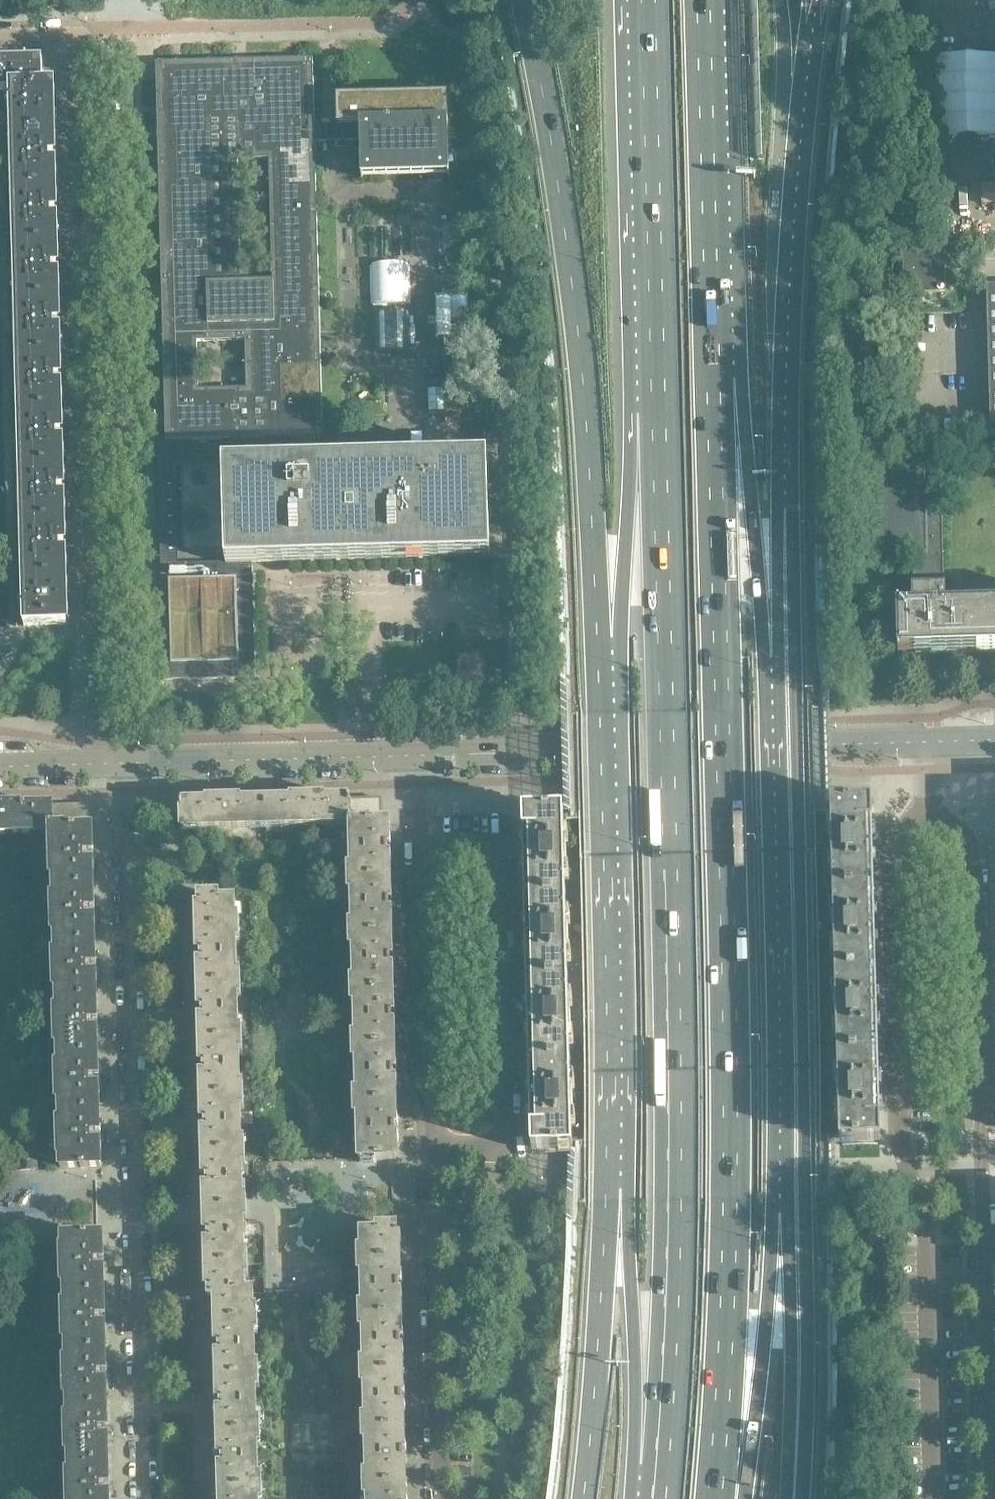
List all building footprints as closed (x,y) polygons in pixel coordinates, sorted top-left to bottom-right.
[(161,580),(163,680),(255,678),(252,563),(286,562),(349,561),(490,557),(487,457),(315,461),(315,437),(323,437),(315,142),(360,141),(361,174),(449,172),(447,95),(336,98),(337,124),(314,124),(313,58),(155,63),(164,391),(156,391),(157,441),(231,439),(231,463),(223,464),(226,564),(234,563),(234,578),(178,580),(178,564),(165,565),(165,580),(161,580)] [(42,63),(0,64),(0,91),(10,90),(11,90),(11,85),(43,84),(42,63)] [(53,132),(52,100),(52,83),(43,84),(11,85),(11,90),(10,90),(11,133),(53,132)] [(55,187),(54,155),(53,132),(11,133),(13,188),(55,187)] [(983,202),(994,201),(994,181),(983,181),(983,202)] [(56,243),(55,211),(55,187),(13,188),(14,244),(56,243)] [(57,298),(57,266),(56,243),(14,244),(15,299),(57,298)] [(945,291),(944,257),(924,258),(924,253),(902,254),(902,263),(903,287),(903,288),(924,288),(924,292),(945,291)] [(986,286),(990,435),(994,435),(994,286),(986,286)] [(903,305),(903,288),(903,287),(892,287),(893,305),(903,305)] [(469,334),(467,296),(439,297),(440,335),(469,334)] [(59,354),(58,322),(57,298),(15,299),(17,355),(59,354)] [(60,409),(59,377),(59,354),(17,355),(18,410),(60,409)] [(464,409),(463,389),(443,390),(444,410),(464,409)] [(62,465),(61,433),(60,409),(18,410),(20,466),(62,465)] [(63,520),(62,488),(62,465),(20,466),(21,521),(63,520)] [(175,466),(158,467),(160,549),(177,548),(175,466)] [(944,608),(944,595),(943,595),(940,477),(924,478),(924,468),(870,469),(873,556),(913,555),(913,595),(912,595),(912,609),(896,610),(897,654),(994,652),(994,607),(944,608)] [(65,576),(64,544),(63,520),(21,521),(23,577),(65,576)] [(66,625),(65,599),(65,576),(23,577),(24,626),(66,625)] [(381,822),(380,799),(350,799),(348,799),(315,800),(315,798),(300,799),(300,801),(266,802),(266,823),(281,823),(281,828),(342,826),(350,826),(350,824),(387,823),(387,822),(381,822)] [(266,823),(266,802),(231,803),(231,801),(216,801),(216,803),(183,804),(183,803),(180,804),(181,830),(217,829),(243,829),(251,828),(251,823),(266,823)] [(873,891),(871,840),(870,803),(831,804),(833,892),(873,891)] [(87,806),(15,808),(15,806),(2,806),(2,809),(0,809),(0,835),(47,833),(51,833),(51,832),(92,831),(91,828),(90,826),(87,826),(87,806)] [(565,900),(564,838),(564,833),(563,812),(523,813),(524,850),(525,901),(565,900)] [(386,856),(385,847),(388,847),(387,823),(350,824),(350,826),(351,869),(352,869),(352,880),(389,879),(388,856),(386,856)] [(88,864),(88,855),(92,855),(92,831),(51,832),(51,833),(52,888),(93,887),(92,863),(88,864)] [(387,912),(387,903),(390,903),(389,879),(352,880),(352,892),(351,892),(352,925),(353,925),(353,936),(390,935),(390,912),(387,912)] [(90,919),(89,911),(94,911),(93,887),(52,888),(54,944),(95,943),(94,919),(90,919)] [(875,973),(874,922),(873,891),(833,892),(835,974),(875,973)] [(236,918),(235,900),(219,901),(219,896),(200,896),(200,907),(198,907),(198,930),(235,929),(235,918),(236,918)] [(567,982),(565,900),(525,901),(527,983),(567,982)] [(237,974),(237,957),(236,940),(235,940),(235,929),(198,930),(199,953),(202,953),(202,962),(199,962),(200,986),(237,985),(236,974),(237,974)] [(388,968),(388,959),(391,959),(390,935),(353,936),(354,948),(353,948),(353,964),(354,981),(355,992),(392,991),(391,968),(388,968)] [(91,975),(91,967),(95,967),(95,943),(54,944),(55,1000),(96,999),(95,975),(91,975)] [(877,1055),(876,1005),(875,973),(835,974),(837,1056),(877,1055)] [(570,1064),(567,982),(527,983),(530,1065),(570,1064)] [(239,1030),(238,1013),(238,996),(237,996),(237,985),(200,986),(200,1009),(203,1009),(203,1018),(200,1018),(201,1042),(238,1041),(238,1030),(239,1030)] [(390,1024),(390,1015),(392,1015),(392,991),(355,992),(355,1004),(354,1004),(355,1037),(356,1037),(356,1048),(393,1047),(393,1024),(390,1024)] [(93,1031),(92,1023),(97,1023),(96,999),(55,1000),(57,1056),(97,1055),(97,1031),(93,1031)] [(240,1086),(239,1069),(239,1052),(238,1052),(238,1041),(201,1042),(202,1065),(204,1065),(205,1074),(202,1074),(202,1098),(239,1097),(239,1086),(240,1086)] [(391,1080),(391,1071),(394,1071),(393,1047),(356,1048),(356,1060),(356,1076),(357,1093),(358,1104),(395,1103),(394,1080),(391,1080)] [(94,1087),(94,1079),(98,1079),(97,1055),(57,1056),(58,1112),(99,1111),(98,1087),(94,1087)] [(880,1143),(878,1087),(877,1055),(837,1056),(839,1144),(880,1143)] [(572,1151),(570,1064),(530,1065),(531,1116),(531,1152),(572,1151)] [(241,1142),(241,1125),(241,1108),(240,1108),(239,1097),(202,1098),(203,1121),(206,1121),(206,1130),(203,1130),(204,1154),(241,1153),(241,1142)] [(393,1136),(392,1127),(395,1127),(395,1103),(358,1104),(358,1116),(357,1116),(358,1158),(358,1161),(396,1160),(396,1136),(393,1136)] [(96,1143),(95,1135),(99,1135),(99,1111),(58,1112),(60,1169),(100,1168),(100,1143),(96,1143)] [(36,1170),(35,1150),(19,1150),(19,1170),(36,1170)] [(243,1210),(243,1198),(243,1196),(243,1193),(245,1193),(245,1182),(243,1182),(242,1164),(241,1164),(241,1153),(204,1154),(205,1177),(207,1177),(208,1186),(205,1186),(205,1211),(206,1233),(209,1233),(209,1242),(206,1242),(207,1266),(244,1265),(244,1253),(244,1235),(246,1235),(246,1224),(244,1224),(244,1222),(243,1210)] [(399,1260),(398,1237),(395,1237),(395,1227),(376,1227),(376,1232),(360,1232),(360,1236),(361,1250),(362,1261),(399,1260)] [(99,1270),(99,1262),(103,1262),(102,1237),(62,1238),(63,1295),(104,1294),(103,1270),(99,1270)] [(397,1293),(396,1284),(399,1284),(399,1260),(362,1261),(362,1273),(361,1273),(362,1291),(362,1306),(363,1306),(363,1317),(400,1316),(399,1293),(397,1293)] [(254,1309),(253,1291),(245,1292),(245,1276),(244,1276),(244,1265),(207,1266),(207,1289),(210,1289),(211,1300),(216,1300),(216,1321),(253,1321),(253,1309),(254,1309)] [(100,1326),(100,1318),(104,1318),(104,1294),(63,1295),(65,1351),(105,1350),(104,1326),(100,1326)] [(398,1349),(398,1340),(401,1340),(400,1316),(363,1317),(363,1329),(363,1362),(364,1362),(365,1373),(402,1372),(401,1349),(398,1349)] [(255,1365),(255,1348),(254,1332),(253,1332),(253,1321),(216,1321),(217,1345),(220,1345),(220,1354),(217,1354),(218,1377),(255,1376),(254,1365),(255,1365)] [(102,1382),(102,1374),(106,1374),(105,1350),(65,1351),(66,1407),(107,1406),(106,1382),(102,1382)] [(400,1405),(399,1396),(402,1396),(402,1372),(365,1373),(365,1385),(364,1385),(365,1401),(365,1418),(366,1418),(366,1429),(403,1428),(402,1405),(400,1405)] [(257,1421),(256,1404),(256,1388),(255,1388),(255,1376),(218,1377),(218,1401),(221,1401),(221,1410),(219,1410),(219,1433),(256,1432),(256,1421),(257,1421)] [(103,1438),(103,1430),(107,1430),(107,1406),(66,1407),(67,1463),(108,1462),(107,1438),(103,1438)] [(401,1461),(401,1452),(404,1452),(403,1428),(366,1429),(366,1441),(366,1474),(367,1474),(368,1485),(404,1484),(404,1461),(401,1461)] [(258,1477),(258,1460),(257,1444),(256,1444),(256,1432),(219,1433),(220,1457),(223,1457),(223,1466),(220,1466),(221,1489),(258,1488),(257,1477),(258,1477)] [(104,1486),(109,1486),(108,1462),(67,1463),(68,1498),(109,1498),(109,1494),(105,1494),(104,1486)] [(404,1484),(368,1485),(368,1497),(367,1497),(367,1498),(405,1498),(404,1484)] [(258,1488),(221,1489),(221,1498),(258,1498),(258,1488)]
